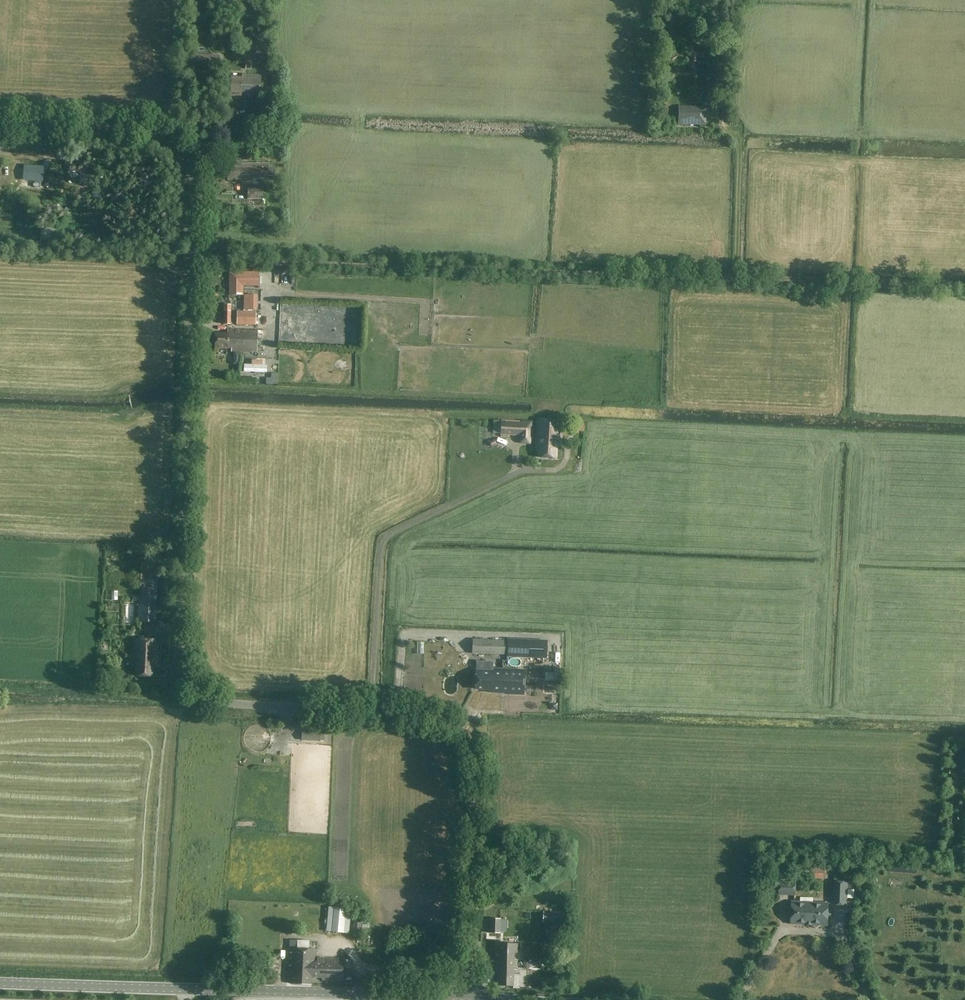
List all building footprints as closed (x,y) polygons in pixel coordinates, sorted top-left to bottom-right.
[(219,56),(206,55),(205,66),(219,67),(219,56)] [(260,94),(260,76),(242,75),(242,77),(231,77),(231,95),(241,95),(241,94),(260,94)] [(281,87),(281,76),(273,76),(272,87),(281,87)] [(701,125),(701,106),(679,106),(678,124),(701,125)] [(275,169),(268,169),(268,163),(242,163),(242,161),(228,161),(228,180),(268,180),(268,178),(275,177),(275,169)] [(247,206),(262,206),(263,186),(247,186),(247,206)] [(259,283),(259,272),(229,272),(229,295),(240,295),(240,283),(259,283)] [(244,295),(244,310),(256,311),(257,295),(244,295)] [(236,324),(255,325),(256,312),(237,311),(236,324)] [(258,331),(228,330),(228,334),(215,334),(215,348),(231,349),(231,352),(257,353),(258,331)] [(537,419),(536,446),(539,446),(538,457),(556,458),(557,441),(559,441),(560,420),(537,419)] [(501,420),(501,433),(521,434),(521,421),(501,420)] [(153,677),(154,664),(157,664),(157,639),(135,639),(135,659),(136,659),(136,666),(136,676),(153,677)] [(473,639),(473,653),(507,655),(507,656),(546,658),(547,641),(507,639),(507,641),(473,639)] [(505,677),(505,670),(493,669),(493,671),(476,670),(475,689),(488,689),(488,692),(501,692),(501,682),(505,677)] [(501,692),(504,692),(504,694),(523,694),(524,670),(505,670),(505,677),(501,682),(501,692)] [(321,728),(302,727),(301,740),(320,740),(321,728)] [(793,868),(784,868),(784,877),(792,878),(793,868)] [(796,895),(796,883),(780,882),(780,894),(796,895)] [(847,905),(848,883),(835,882),(834,905),(847,905)] [(806,925),(810,922),(811,903),(792,902),(791,924),(806,925)] [(829,904),(811,903),(810,922),(817,929),(821,926),(828,926),(828,918),(832,915),(829,911),(829,904)] [(564,912),(563,912),(544,911),(543,928),(556,929),(556,923),(563,924),(564,912)] [(500,933),(500,931),(506,931),(506,921),(500,921),(500,919),(490,919),(490,933),(500,933)] [(514,952),(517,952),(518,944),(496,943),(495,968),(498,968),(498,986),(513,986),(514,973),(517,974),(517,959),(514,959),(514,952)] [(293,978),(292,984),(311,985),(311,976),(322,976),(322,980),(344,981),(344,959),(317,958),(317,949),(289,948),(288,978),(293,978)]
